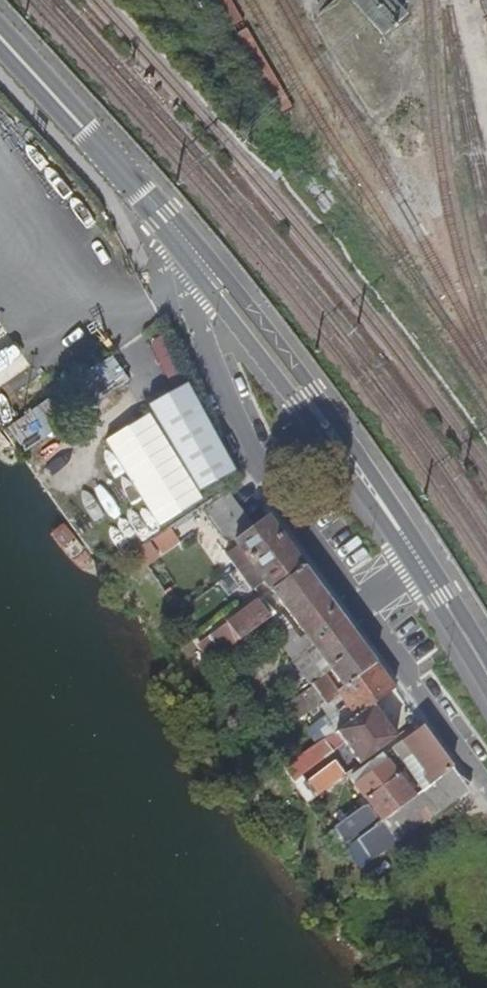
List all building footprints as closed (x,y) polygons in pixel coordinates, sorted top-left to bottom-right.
[(378,29),(400,12),(390,0),(358,0),(353,5),(378,29)] [(28,367),(0,325),(0,386),(28,367)] [(159,337),(147,341),(157,374),(170,370),(159,337)] [(112,359),(6,418),(18,440),(67,413),(124,382),(112,359)] [(219,489),(194,504),(222,543),(229,538),(232,543),(220,553),(241,581),(254,572),(280,606),(281,605),(339,685),(332,690),(320,698),(322,701),(337,691),(343,686),(346,690),(340,695),(346,704),(326,719),(332,727),(368,702),(389,687),(261,515),(246,526),(219,489)] [(166,527),(131,550),(143,568),(177,544),(166,527)] [(256,596),(252,600),(264,616),(268,613),(256,596)] [(264,616),(252,600),(204,634),(216,650),(264,616)] [(320,698),(332,690),(315,668),(304,676),(320,698)] [(337,691),(340,695),(346,690),(343,686),(337,691)] [(368,702),(332,727),(357,759),(392,734),(368,702)] [(448,765),(417,724),(398,739),(427,780),(448,765)] [(289,758),(277,767),(288,784),(294,780),(300,775),(289,758)] [(349,781),(377,818),(409,794),(381,759),(349,781)] [(374,819),(340,844),(356,864),(463,787),(448,765),(427,780),(409,794),(377,818),(374,819)] [(361,802),(327,827),(340,844),(374,819),(361,802)]
